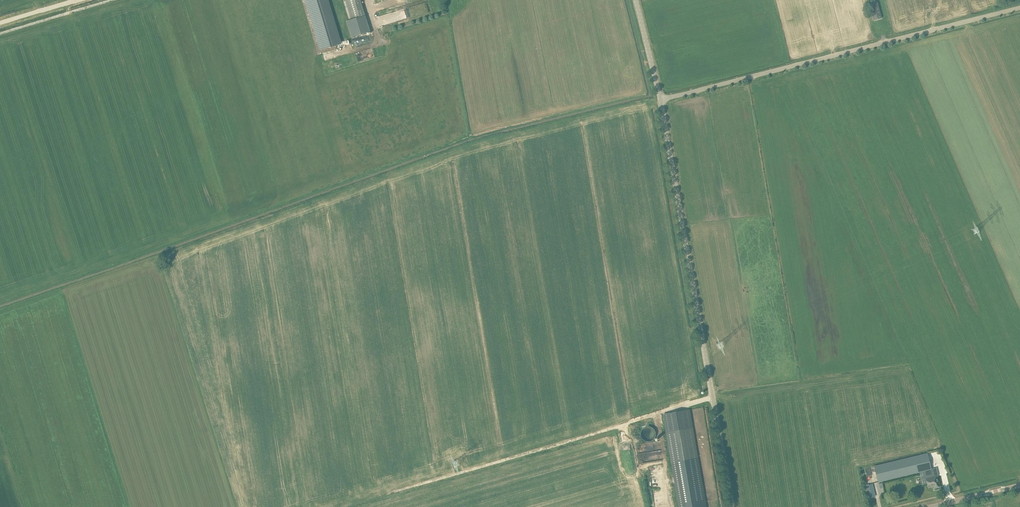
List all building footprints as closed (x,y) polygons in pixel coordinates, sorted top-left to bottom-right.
[(341,44),(328,0),(306,0),(321,49),(341,44)] [(882,18),(878,3),(870,5),(874,20),(882,18)] [(663,414),(663,416),(666,432),(671,462),(679,506),(705,506),(697,458),(698,457),(693,427),(690,409),(667,413),(663,414)] [(654,428),(648,426),(642,428),(640,434),(642,440),(648,442),(654,440),(656,434),(654,428)] [(912,457),(874,466),(877,477),(878,482),(924,471),(925,471),(930,469),(931,469),(930,464),(927,453),(912,457)] [(925,471),(924,471),(927,483),(928,487),(934,485),(934,488),(940,487),(937,475),(932,477),(930,469),(925,471)] [(869,484),(865,485),(868,496),(871,495),(872,497),(875,496),(872,484),(869,485),(869,484)]
